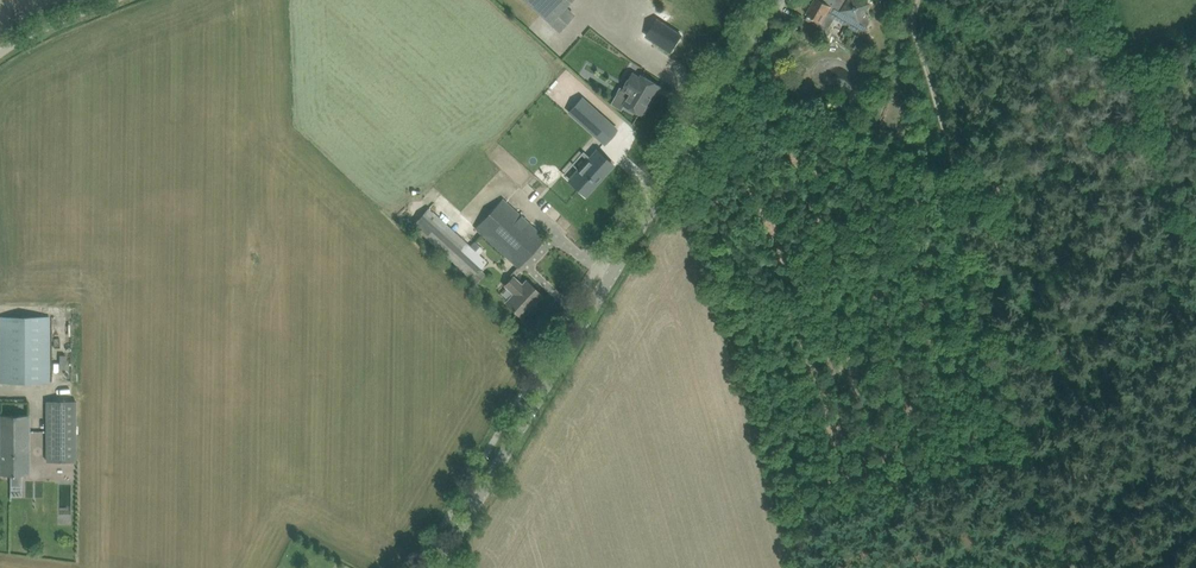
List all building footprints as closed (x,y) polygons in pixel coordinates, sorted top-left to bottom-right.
[(560,31),(574,15),(565,7),(571,0),(525,0),(560,31)] [(811,16),(808,20),(823,29),(827,28),(834,17),(845,24),(848,23),(849,26),(857,31),(865,29),(869,22),(867,13),(864,11),(870,1),(868,0),(814,0),(806,13),(811,16)] [(656,19),(646,35),(671,51),(681,34),(656,19)] [(625,104),(631,108),(642,114),(659,85),(649,79),(642,75),(639,80),(631,76),(623,89),(630,94),(625,104)] [(582,98),(570,111),(590,129),(592,127),(600,134),(598,136),(605,143),(617,130),(582,98)] [(603,157),(595,150),(569,178),(579,187),(578,188),(584,193),(612,163),(604,156),(603,157)] [(518,266),(545,237),(503,198),(476,227),(518,266)] [(412,225),(471,278),(477,283),(485,274),(479,269),(487,261),(479,253),(483,249),(474,242),(470,246),(428,207),(412,225)] [(506,302),(513,308),(521,316),(542,295),(527,281),(522,286),(513,277),(506,285),(515,293),(506,302)] [(49,317),(12,317),(0,317),(0,382),(49,382),(49,317)] [(47,401),(47,461),(75,461),(75,401),(47,401)] [(29,414),(12,414),(0,414),(0,474),(11,474),(11,479),(10,479),(10,481),(22,481),(22,474),(29,474),(29,414)]
